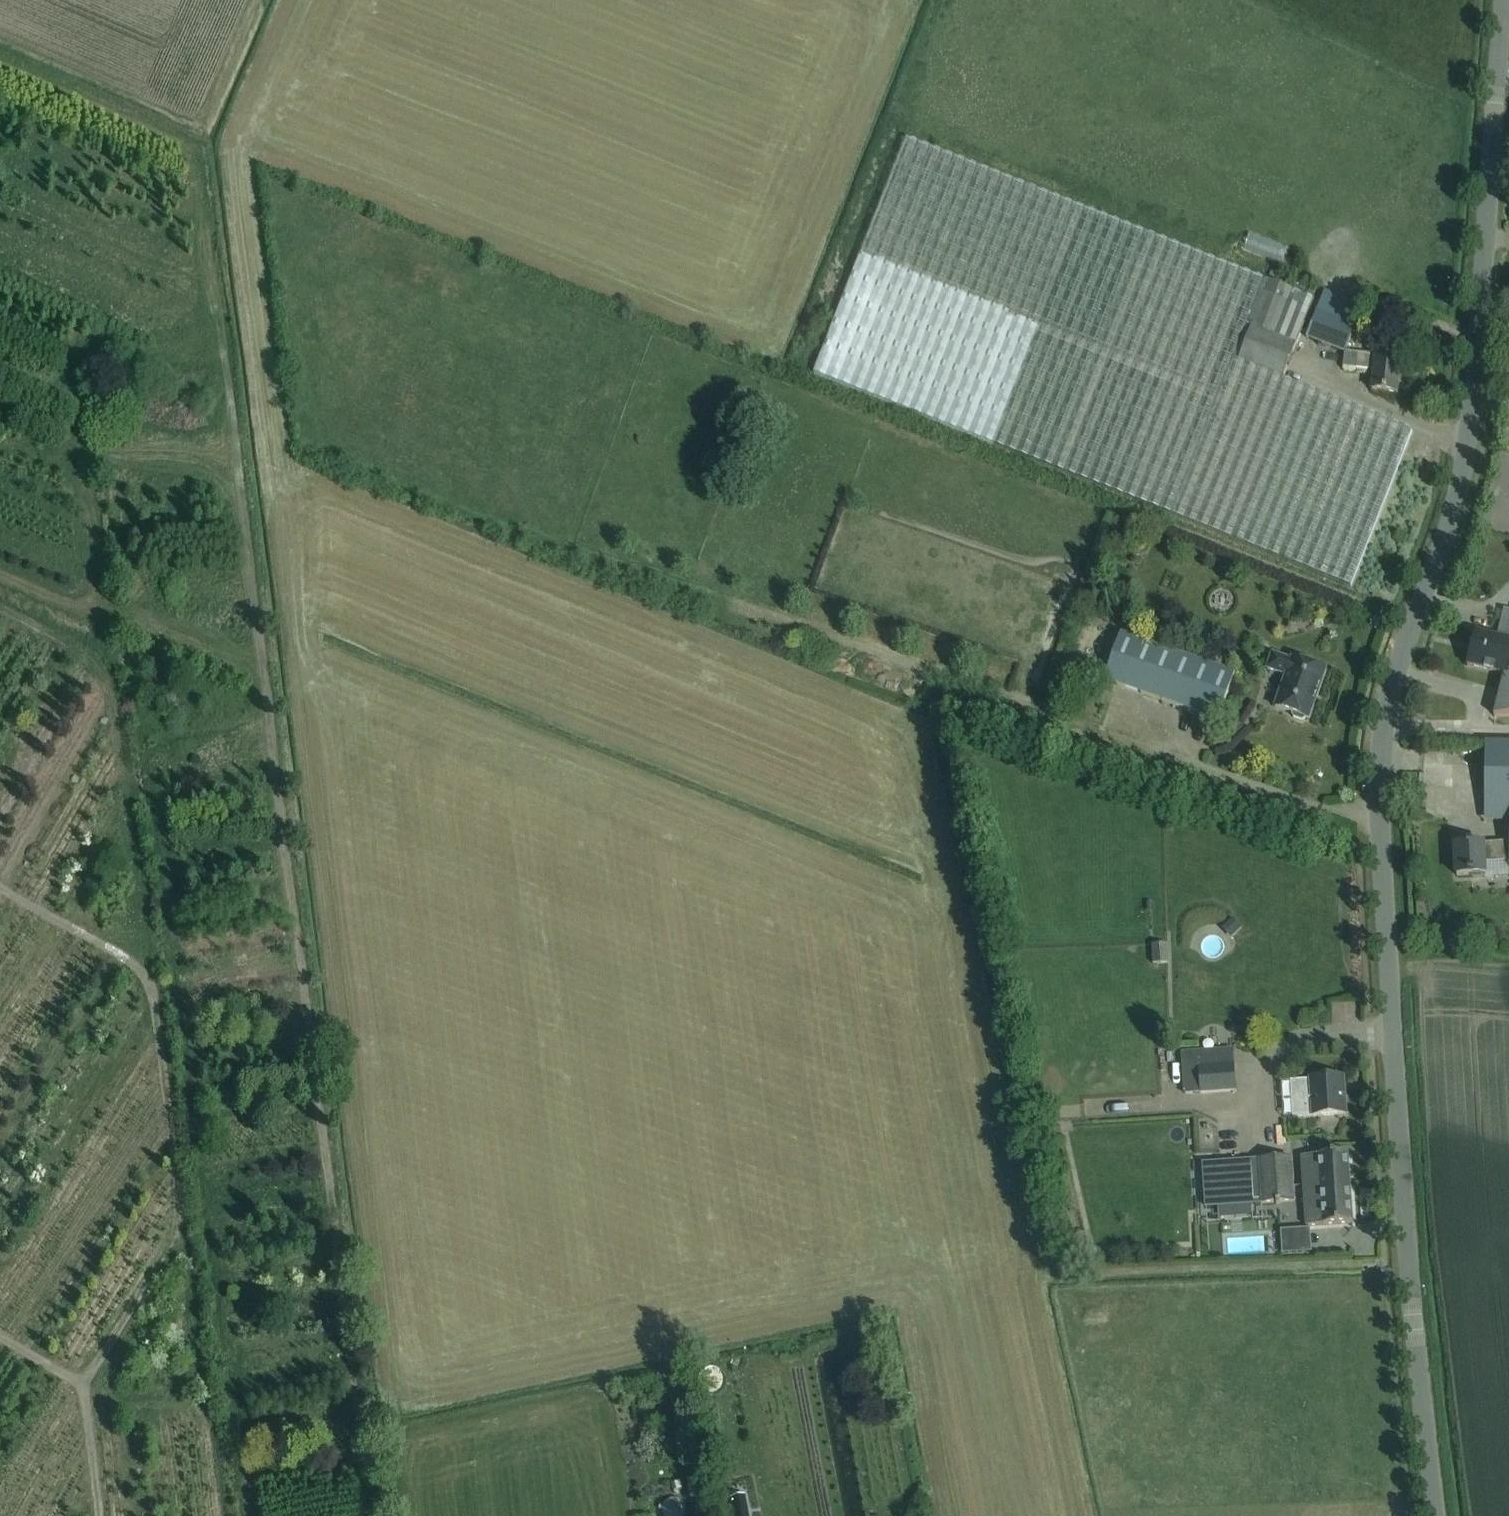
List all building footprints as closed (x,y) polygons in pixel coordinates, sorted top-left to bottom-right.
[(904,138),(811,374),(1170,516),(1331,580),(1350,587),(1412,431),(1393,423),(1281,379),(1308,311),(1313,299),(1263,279),(904,138)] [(1317,287),(1311,305),(1323,309),(1329,291),(1317,287)] [(1344,352),(1354,326),(1316,312),(1306,338),(1344,353),(1343,367),(1373,371),(1371,390),(1397,393),(1401,357),(1375,355),(1375,356),(1344,352)] [(1466,665),(1504,675),(1494,716),(1508,716),(1508,640),(1475,631),(1466,665)] [(1235,674),(1216,668),(1120,634),(1104,681),(1218,721),(1235,674)] [(1272,654),(1267,669),(1285,675),(1275,707),(1290,712),(1290,713),(1292,717),(1301,720),(1305,719),(1305,717),(1309,719),(1326,670),(1292,658),(1291,660),(1272,654)] [(1505,743),(1485,742),(1484,820),(1508,821),(1508,743),(1505,743)] [(1508,842),(1454,845),(1456,876),(1472,875),(1472,877),(1481,877),(1480,874),(1484,874),(1484,862),(1508,860),(1508,865),(1508,840),(1508,842)] [(1165,956),(1180,955),(1179,935),(1164,936),(1165,956)] [(1233,1050),(1198,1052),(1181,1053),(1184,1094),(1235,1091),(1233,1050)] [(1342,1078),(1322,1079),(1290,1081),(1292,1117),(1344,1114),(1342,1078)] [(1347,1155),(1327,1156),(1302,1158),(1305,1200),(1306,1224),(1352,1221),(1347,1155)] [(1290,1158),(1258,1160),(1203,1164),(1205,1198),(1218,1198),(1219,1206),(1293,1201),(1290,1158)] [(727,1499),(730,1515),(747,1515),(743,1495),(727,1499)]
